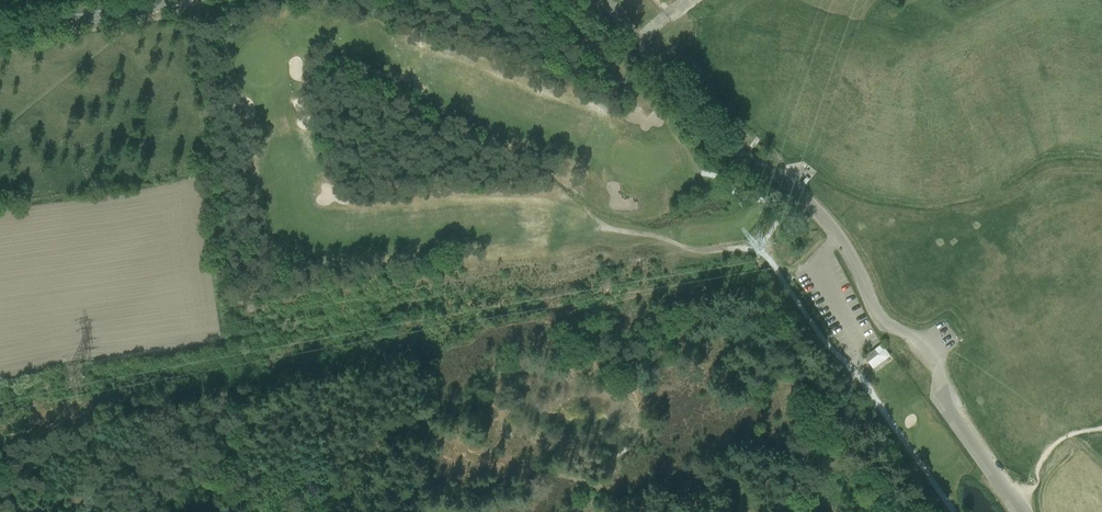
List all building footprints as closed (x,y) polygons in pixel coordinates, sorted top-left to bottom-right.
[(872,351),(864,357),(867,362),(868,362),(878,354),(874,349),(872,351)]
